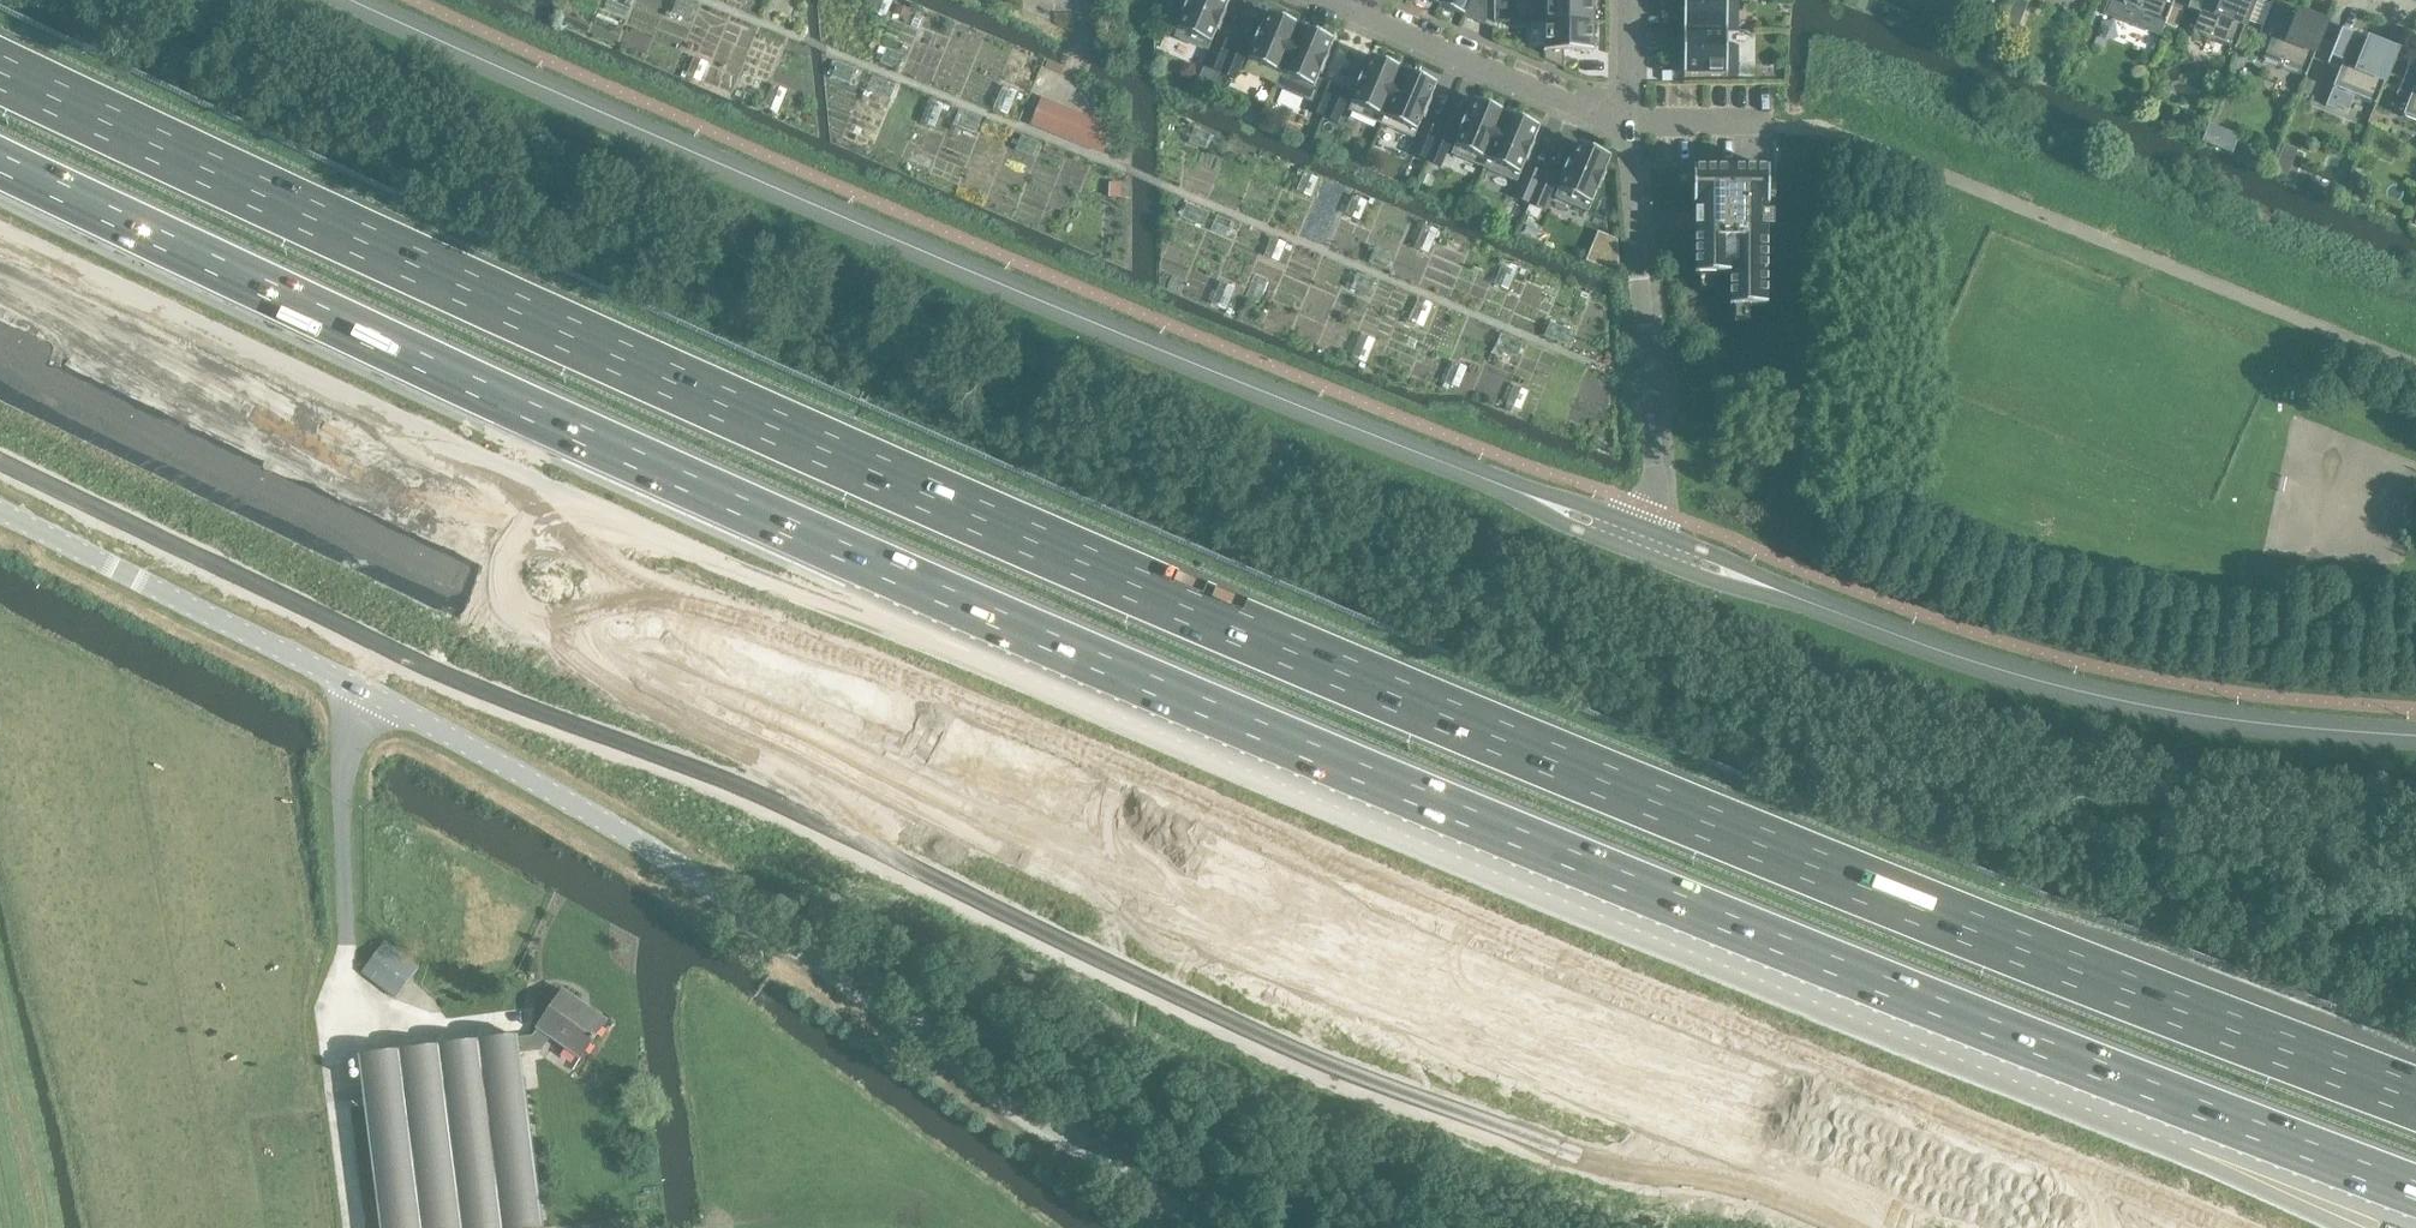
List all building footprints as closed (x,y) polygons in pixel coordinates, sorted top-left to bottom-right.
[(1174,37),(1208,51),(1217,30),(1218,31),(1226,12),(1225,11),(1230,0),(1188,0),(1182,16),(1183,16),(1174,37)] [(1438,5),(1464,16),(1471,0),(1440,0),(1438,5)] [(1464,16),(1486,25),(1486,0),(1471,0),(1464,16)] [(1533,21),(1593,21),(1593,0),(1533,0),(1533,21)] [(1684,31),(1738,30),(1738,2),(1727,2),(1727,0),(1684,0),(1684,31)] [(1847,4),(1865,11),(1869,0),(1849,0),(1847,4)] [(2009,10),(2023,17),(2028,2),(2024,0),(2013,0),(2009,10)] [(2102,14),(2159,37),(2165,23),(2166,23),(2172,8),(2182,12),(2186,0),(2108,0),(2102,14)] [(2200,14),(2193,32),(2235,48),(2234,50),(2236,51),(2256,0),(2191,0),(2188,9),(2200,14)] [(2317,69),(2311,67),(2326,27),(2299,17),(2300,14),(2282,7),(2282,6),(2271,1),(2258,37),(2270,42),(2263,60),(2301,74),(2298,82),(2311,87),(2317,69)] [(898,4),(895,13),(909,18),(912,10),(898,4)] [(1248,60),(1244,71),(1277,85),(1301,26),(1269,12),(1262,27),(1261,27),(1253,46),(1254,47),(1248,60)] [(1533,21),(1533,22),(1544,22),(1544,60),(1563,68),(1563,51),(1593,51),(1593,21),(1533,21)] [(1277,85),(1275,87),(1312,103),(1322,80),(1318,78),(1319,74),(1321,75),(1329,55),(1328,55),(1334,40),(1301,26),(1277,85)] [(2333,88),(2327,106),(2348,114),(2355,96),(2375,104),(2374,106),(2376,106),(2396,55),(2369,44),(2370,42),(2352,35),(2352,34),(2341,29),(2328,65),(2340,70),(2333,88)] [(1727,31),(1738,31),(1738,30),(1684,31),(1684,76),(1738,76),(1738,47),(1727,47),(1727,31)] [(1220,73),(1234,42),(1219,36),(1206,67),(1220,73)] [(1235,79),(1248,48),(1234,42),(1220,73),(1235,79)] [(1357,90),(1348,111),(1381,125),(1404,70),(1371,56),(1365,71),(1363,71),(1355,89),(1357,90)] [(2411,57),(2397,92),(2410,97),(2403,116),(2415,120),(2415,59),(2411,57)] [(1404,70),(1381,125),(1414,139),(1423,118),(1424,118),(1432,100),(1430,99),(1437,84),(1404,70)] [(1673,71),(1662,71),(1662,81),(1673,81),(1673,71)] [(2316,101),(2327,104),(2333,80),(2322,77),(2316,101)] [(1312,103),(1309,111),(1323,117),(1336,86),(1322,80),(1312,103)] [(1336,86),(1323,117),(1337,123),(1350,92),(1336,86)] [(1460,134),(1451,154),(1484,168),(1507,114),(1474,100),(1468,115),(1466,114),(1458,133),(1460,134)] [(1040,101),(1032,121),(1104,150),(1112,130),(1040,101)] [(1507,114),(1484,168),(1517,181),(1525,162),(1527,162),(1535,143),(1533,143),(1540,128),(1507,114)] [(2209,123),(2202,142),(2216,148),(2224,129),(2209,123)] [(1426,161),(1439,130),(1425,124),(1412,155),(1426,161)] [(1440,167),(1454,136),(1439,130),(1426,161),(1440,167)] [(1563,177),(1554,198),(1588,212),(1597,191),(1598,192),(1606,173),(1605,172),(1611,157),(1577,143),(1571,158),(1570,157),(1562,176),(1563,177)] [(2279,157),(2273,172),(2287,177),(2293,162),(2279,157)] [(1529,204),(1542,173),(1528,167),(1515,198),(1529,204)] [(1769,169),(1694,168),(1694,176),(1694,193),(1694,212),(1694,228),(1695,267),(1695,275),(1729,275),(1729,307),(1768,307),(1767,213),(1767,206),(1769,206),(1769,169)] [(2354,171),(2348,187),(2359,191),(2365,175),(2354,171)] [(1543,210),(1556,179),(1542,173),(1529,204),(1543,210)] [(1589,257),(1588,260),(1619,273),(1617,241),(1599,234),(1589,257)] [(361,973),(395,999),(419,968),(384,942),(361,973)] [(533,1036),(520,1038),(522,1053),(542,1050),(550,1039),(580,1060),(602,1027),(576,1009),(580,1003),(562,991),(535,1029),(537,1030),(533,1036)] [(361,1056),(381,1227),(543,1227),(522,1053),(520,1038),(361,1056)]
